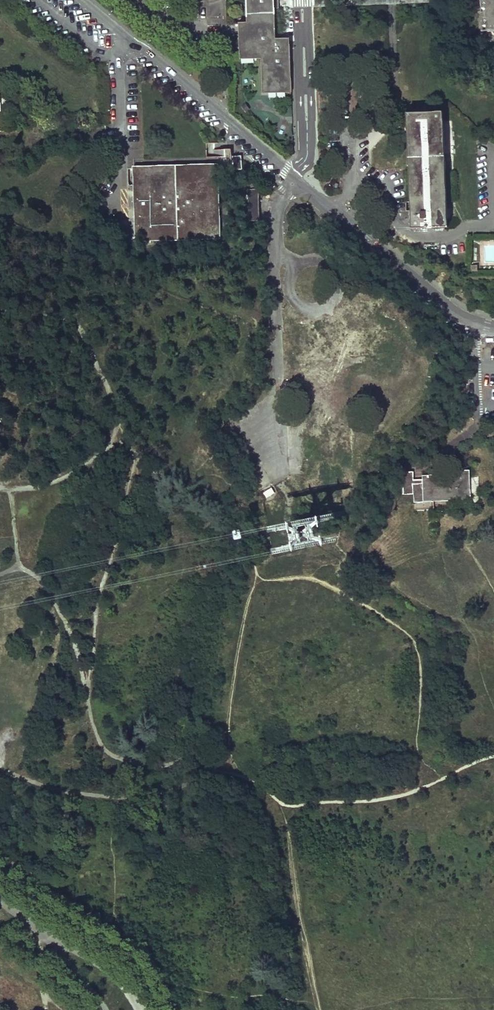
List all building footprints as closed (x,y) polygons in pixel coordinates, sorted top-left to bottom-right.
[(242,22),(233,22),(235,59),(255,59),(257,94),(286,92),(284,39),(272,39),(270,0),(241,0),(242,22)] [(487,29),(493,28),(493,0),(485,0),(487,29)] [(445,225),(440,110),(404,112),(409,226),(445,225)] [(218,154),(218,140),(209,140),(210,154),(218,154)] [(215,212),(214,162),(128,163),(130,238),(165,237),(165,232),(209,231),(209,212),(215,212)] [(247,220),(259,220),(259,190),(246,190),(247,220)] [(215,236),(215,212),(209,212),(209,231),(165,232),(165,237),(215,236)] [(466,498),(465,469),(450,469),(450,473),(417,474),(418,482),(408,483),(409,500),(466,498)] [(158,492),(146,487),(140,498),(153,504),(158,492)]
